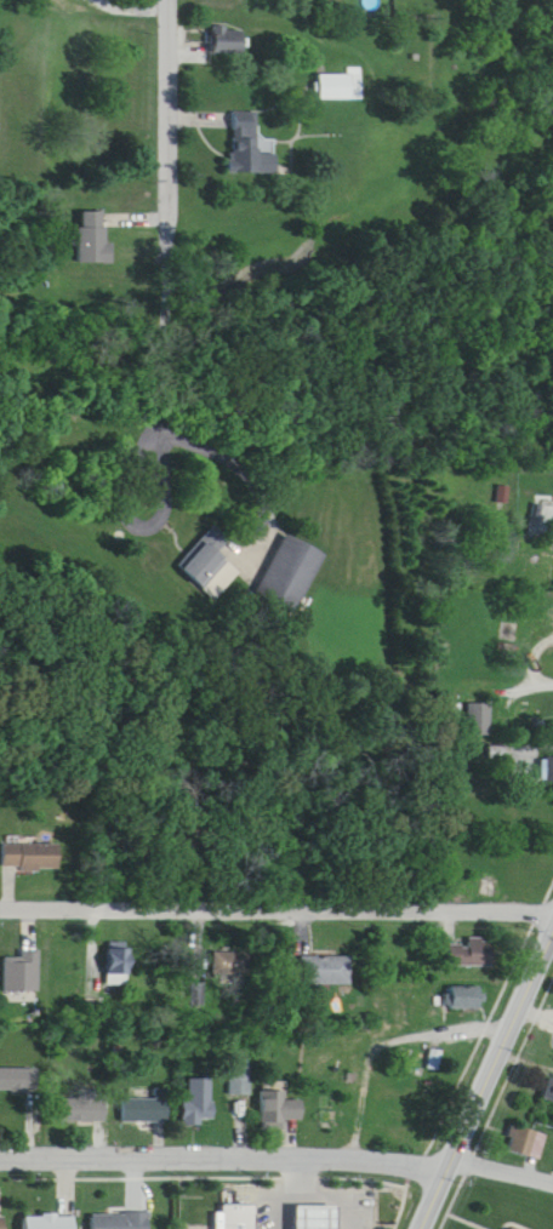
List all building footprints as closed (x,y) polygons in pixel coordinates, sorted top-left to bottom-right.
[(213,53),(247,53),(247,27),(213,27),(213,53)] [(364,100),(364,68),(351,68),(351,74),(321,74),(321,100),(364,100)] [(234,113),(233,172),(259,173),(260,114),(234,113)] [(81,263),(114,263),(114,242),(107,242),(107,212),(81,212),(81,263)] [(179,566),(214,599),(239,573),(217,553),(229,541),(215,527),(179,566)] [(325,552),(284,535),(259,594),(300,611),(325,552)] [(538,626),(522,626),(522,643),(538,643),(538,626)] [(492,704),(470,704),(470,737),(492,737),(492,704)] [(541,739),(541,766),(552,766),(552,739),(541,739)] [(3,845),(2,869),(59,870),(60,845),(3,845)] [(490,926),(446,924),(445,949),(489,950),(490,926)] [(295,938),(349,939),(348,970),(295,968),(295,938)] [(451,966),(497,966),(497,939),(470,939),(470,949),(451,949),(451,966)] [(130,948),(108,948),(108,986),(130,986),(130,948)] [(7,993),(41,993),(41,951),(22,951),(22,958),(7,958),(7,993)] [(247,981),(247,952),(213,952),(213,981),(247,981)] [(351,958),(299,958),(299,985),(351,985),(351,958)] [(480,971),(445,971),(445,991),(479,993),(480,971)] [(484,987),(449,987),(449,1009),(484,1009),(484,987)] [(226,1047),(249,1047),(247,1077),(224,1076),(226,1047)] [(34,1073),(35,1050),(0,1050),(0,1072),(34,1073)] [(175,1087),(175,1107),(210,1108),(211,1063),(186,1063),(184,1087),(175,1087)] [(230,1094),(250,1094),(250,1066),(230,1066),(230,1094)] [(39,1092),(39,1068),(0,1068),(0,1092),(39,1092)] [(58,1080),(76,1080),(76,1071),(91,1071),(91,1079),(103,1080),(102,1104),(58,1104),(58,1080)] [(115,1080),(114,1107),(163,1109),(164,1074),(153,1073),(152,1081),(115,1080)] [(253,1074),(281,1075),(281,1081),(300,1081),(300,1104),(253,1104),(253,1074)] [(550,1076),(542,1097),(552,1101),(552,1077),(550,1076)] [(107,1121),(107,1091),(65,1091),(65,1121),(107,1121)] [(168,1122),(168,1092),(123,1091),(123,1121),(168,1122)] [(549,1136),(514,1124),(506,1150),(540,1161),(549,1136)] [(215,1188),(216,1228),(253,1228),(252,1187),(215,1188)] [(148,1193),(91,1193),(91,1224),(148,1224),(148,1193)] [(75,1196),(23,1197),(24,1225),(75,1224),(75,1196)]
